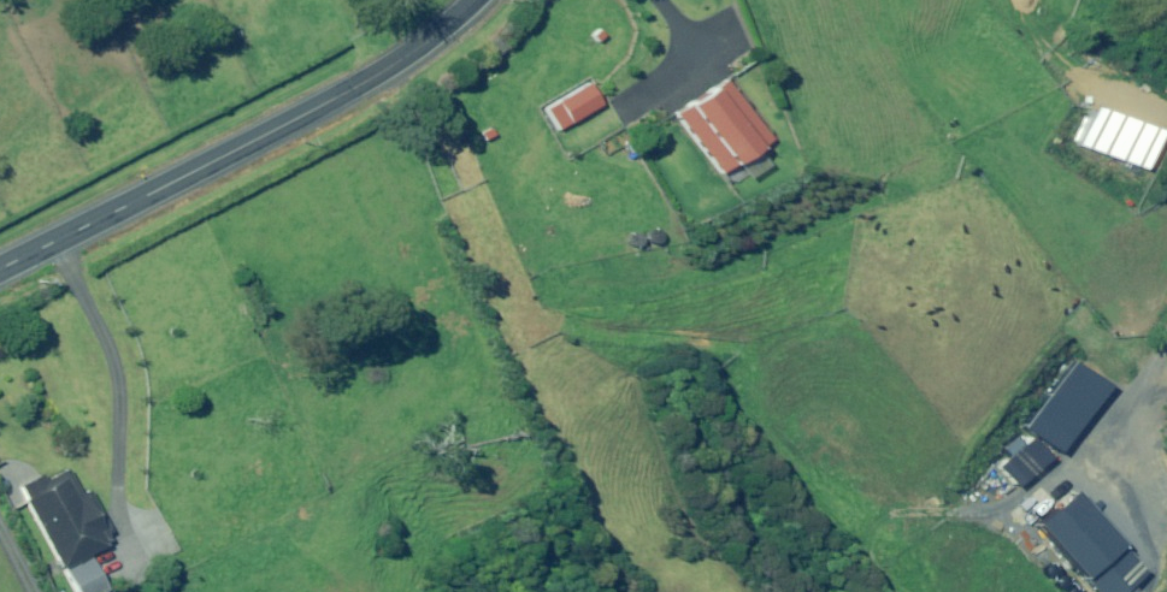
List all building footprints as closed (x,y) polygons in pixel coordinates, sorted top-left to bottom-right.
[(732,5),(726,8),(729,14),(735,10),(732,5)] [(607,35),(601,29),(595,35),(600,41),(607,35)] [(602,104),(588,79),(554,98),(568,123),(602,104)] [(676,113),(719,173),(751,150),(767,139),(724,79),(714,87),(715,88),(690,105),(689,103),(676,113)] [(1155,130),(1092,106),(1077,145),(1140,169),(1155,130)] [(493,127),(484,132),(488,140),(497,134),(493,127)] [(630,142),(626,145),(631,153),(635,151),(630,142)] [(1109,385),(1077,360),(1026,427),(1058,451),(1109,385)] [(26,498),(23,499),(59,569),(110,542),(105,533),(110,530),(88,489),(80,493),(67,469),(44,481),(40,474),(19,484),(26,498)] [(1029,523),(1090,591),(1137,591),(1131,585),(1144,574),(1070,488),(1029,523)] [(67,570),(79,591),(106,591),(110,590),(92,557),(67,570)]
